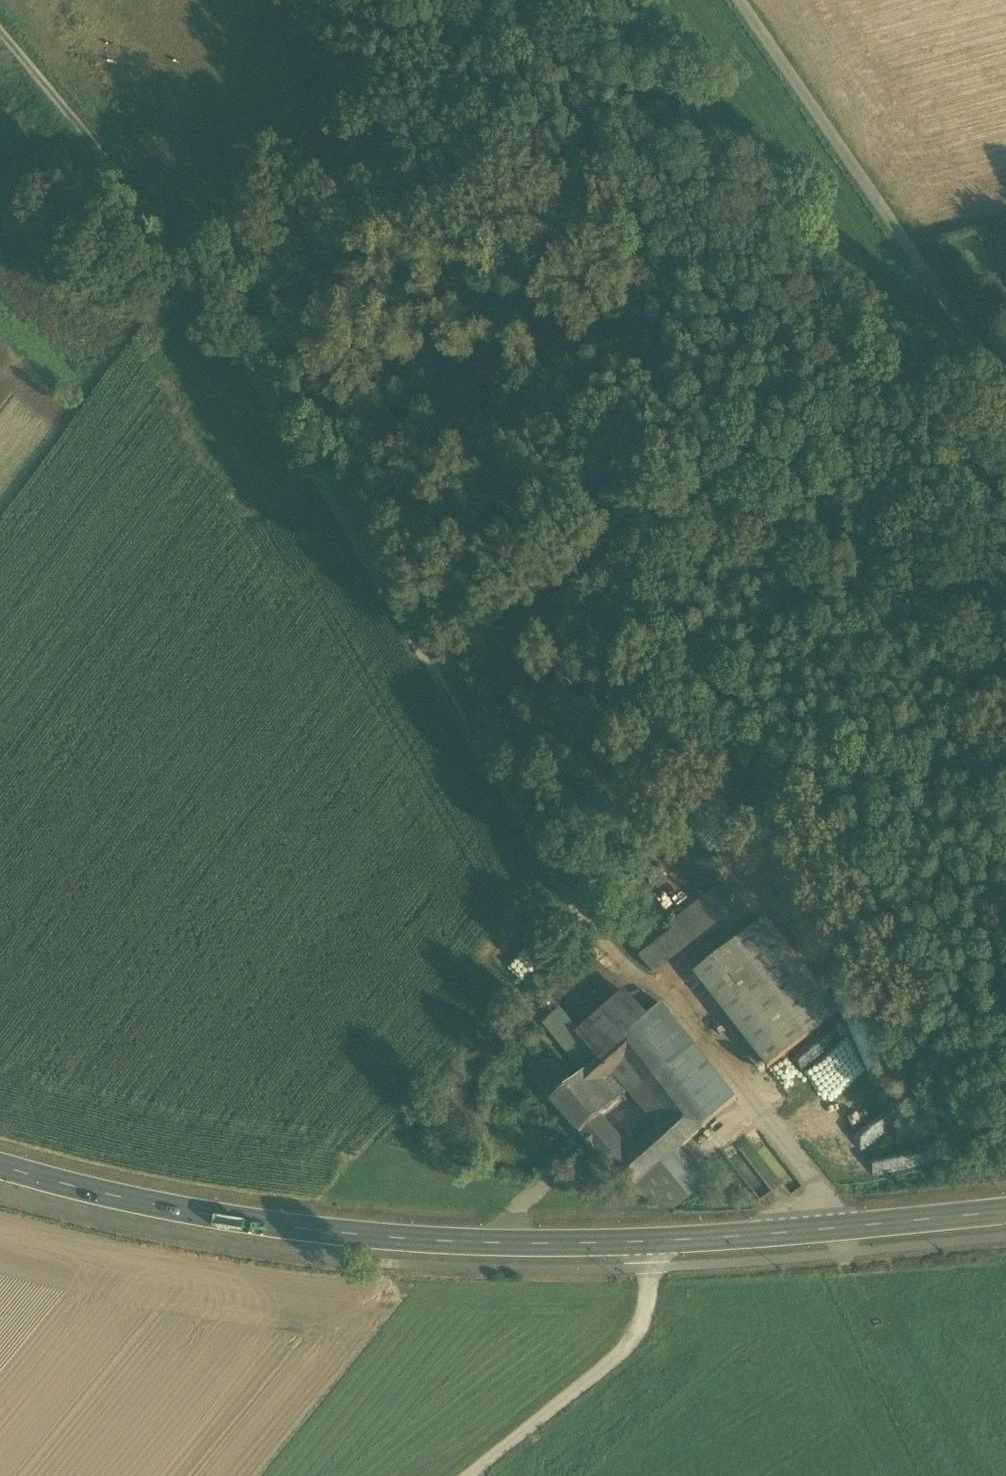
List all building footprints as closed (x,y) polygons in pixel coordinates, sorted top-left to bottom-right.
[(640,957),(655,975),(741,907),(724,886),(675,924),(677,928),(640,957)] [(769,915),(736,941),(810,1035),(843,1009),(769,915)] [(695,973),(768,1068),(810,1035),(736,941),(695,973)] [(583,1075),(589,1069),(632,1032),(647,1018),(629,998),(581,1041),(558,1015),(543,1029),(542,1030),(583,1075)] [(632,1032),(660,1067),(689,1040),(661,1005),(647,1018),(632,1032)] [(624,1098),(660,1067),(632,1032),(589,1069),(619,1103),(624,1098)] [(735,1099),(689,1040),(660,1067),(688,1101),(707,1125),(735,1099)] [(523,1081),(548,1107),(564,1092),(539,1066),(523,1081)] [(660,1067),(624,1098),(628,1102),(631,1099),(658,1128),(688,1101),(660,1067)] [(548,1107),(579,1139),(598,1122),(619,1103),(589,1069),(583,1075),(564,1092),(548,1107)] [(619,1181),(631,1194),(680,1149),(689,1141),(707,1125),(688,1101),(658,1128),(628,1155),(598,1122),(579,1139),(596,1157),(619,1181)] [(884,1143),(879,1119),(845,1126),(850,1151),(884,1143)] [(631,1194),(658,1204),(697,1168),(680,1149),(631,1194)] [(583,1169),(606,1193),(619,1181),(596,1157),(583,1169)] [(711,1182),(697,1168),(658,1204),(685,1206),(711,1182)]
